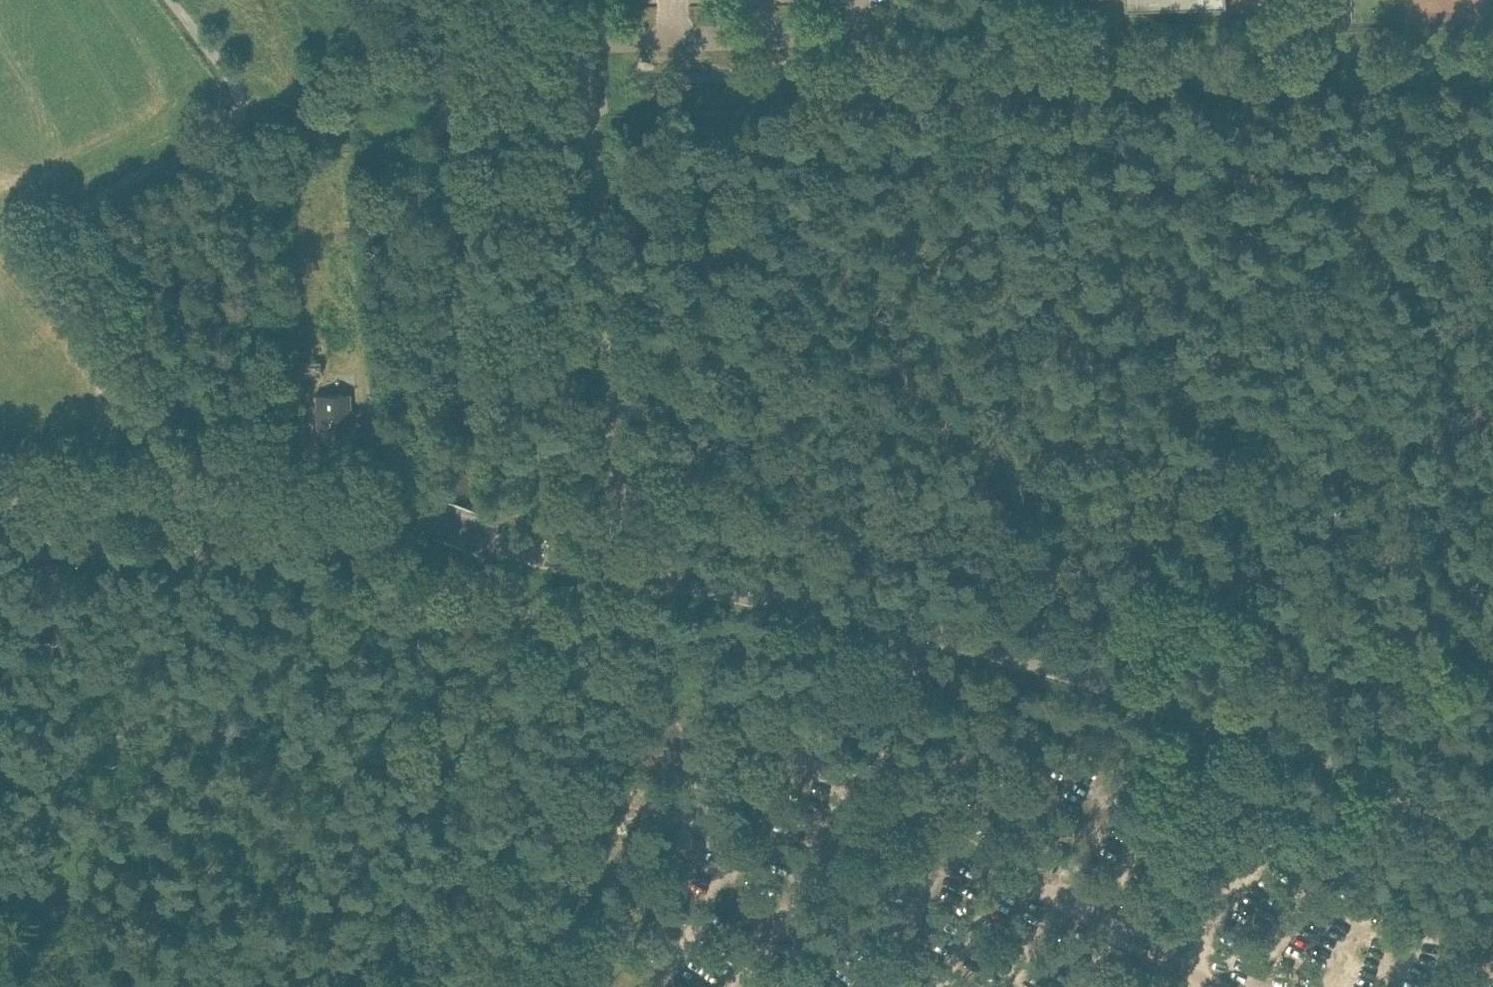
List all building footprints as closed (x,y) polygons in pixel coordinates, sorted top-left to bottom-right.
[(287,361),(288,376),(321,374),(321,360),(287,361)] [(334,432),(351,431),(349,393),(316,394),(317,428),(334,427),(334,432)] [(584,418),(575,419),(576,429),(585,429),(584,418)]
